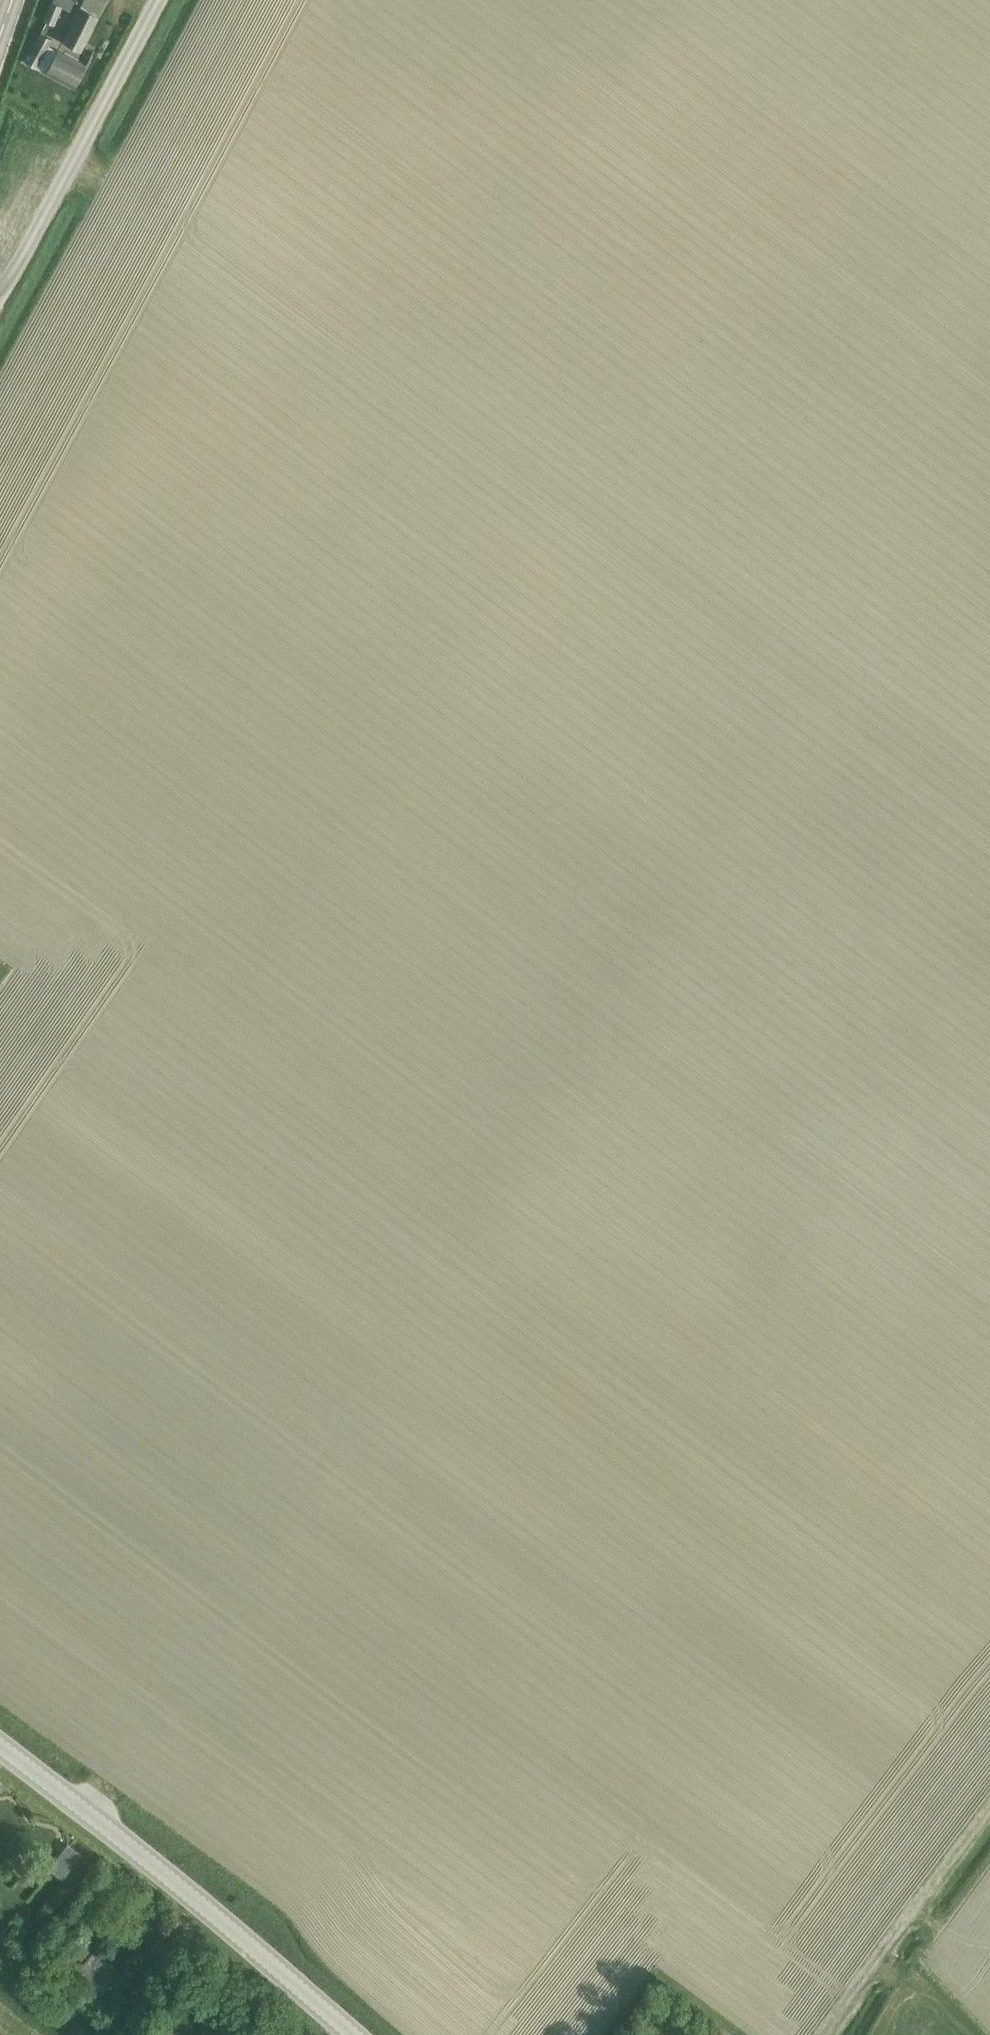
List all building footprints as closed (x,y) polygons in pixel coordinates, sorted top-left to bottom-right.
[(44,20),(54,25),(62,6),(70,10),(75,0),(53,0),(52,2),(44,20)] [(80,52),(106,1),(105,0),(84,0),(63,42),(80,52)] [(52,39),(41,33),(29,54),(26,53),(25,56),(27,57),(25,61),(74,88),(86,65),(57,50),(48,46),(52,39)] [(62,1879),(80,1853),(67,1843),(48,1869),(62,1879)] [(14,1947),(3,1951),(9,1967),(20,1962),(14,1947)]
